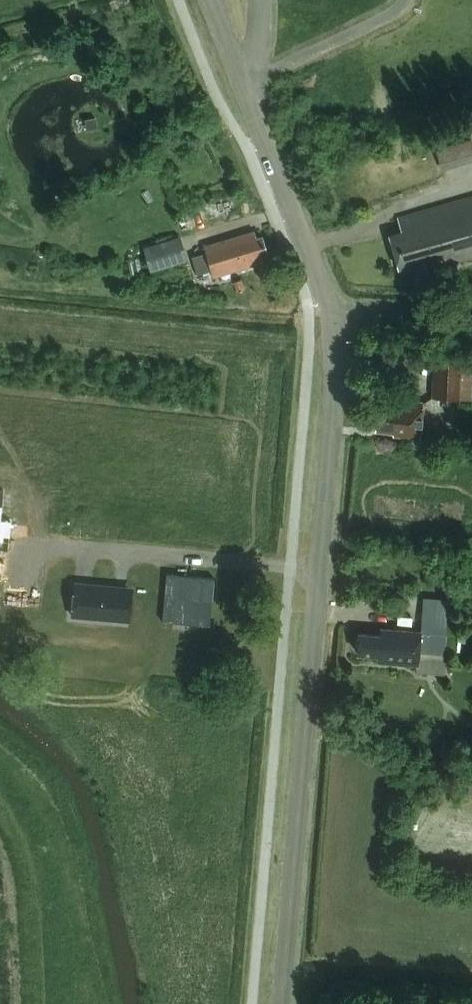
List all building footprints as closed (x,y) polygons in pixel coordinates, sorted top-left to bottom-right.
[(471,161),(471,137),(436,148),(443,170),(471,161)] [(455,200),(397,217),(401,231),(388,234),(397,265),(424,258),(426,265),(442,261),(443,266),(471,258),(471,196),(455,200)] [(259,252),(266,249),(261,233),(254,236),(252,230),(203,246),(213,276),(261,260),(259,252)] [(151,272),(188,260),(180,236),(144,248),(151,272)] [(242,278),(234,281),(237,291),(245,289),(242,278)] [(470,362),(431,358),(427,393),(467,397),(470,362)] [(419,435),(422,403),(395,400),(395,405),(378,403),(375,428),(397,430),(397,433),(419,435)] [(9,575),(10,538),(1,538),(2,505),(0,505),(0,575),(9,575)] [(162,620),(210,625),(214,577),(167,572),(162,620)] [(69,582),(66,619),(128,624),(131,587),(69,582)] [(417,662),(418,650),(445,653),(449,614),(423,612),(421,629),(379,625),(378,633),(359,632),(357,651),(376,652),(375,659),(417,662)]
